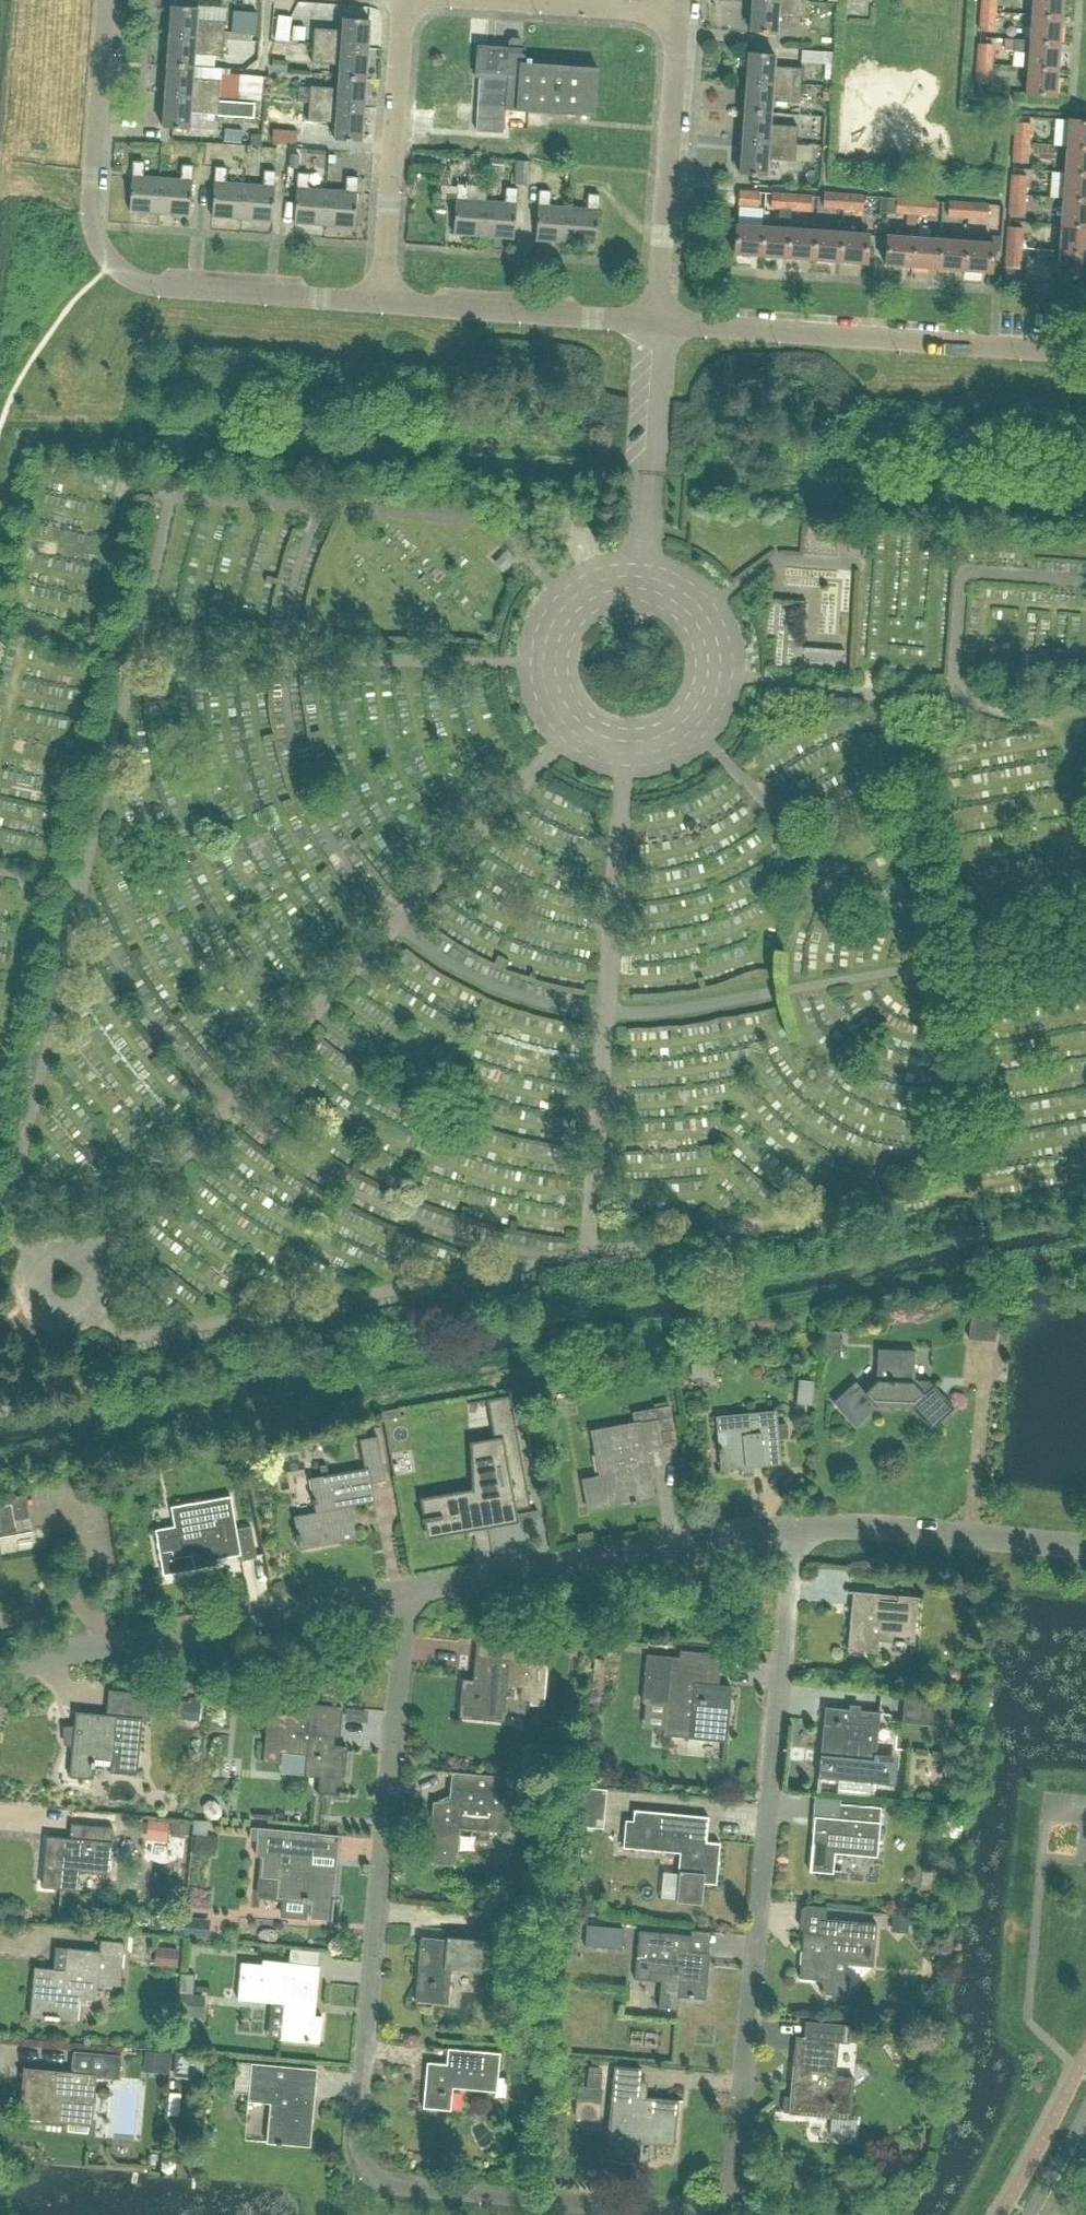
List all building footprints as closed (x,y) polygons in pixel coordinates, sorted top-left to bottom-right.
[(996,12),(996,0),(982,0),(981,11),(996,12)] [(1062,16),(1063,0),(1032,0),(1031,14),(1062,16)] [(807,5),(753,1),(750,32),(777,34),(778,16),(806,19),(807,5)] [(172,6),(170,35),(224,39),(225,22),(198,20),(198,7),(172,6)] [(232,33),(256,35),(258,13),(234,11),(232,33)] [(981,11),(980,31),(994,32),(996,12),(981,11)] [(1030,40),(1060,43),(1062,16),(1031,14),(1030,38),(1030,40)] [(277,39),(289,41),(292,18),(280,17),(277,39)] [(314,45),(369,49),(371,19),(344,17),(343,29),(315,27),(314,45)] [(170,35),(167,64),(194,66),(195,54),(223,56),(224,39),(170,35)] [(1028,67),(1058,69),(1060,43),(1030,40),(1030,38),(1014,37),(1013,49),(1029,50),(1028,67)] [(523,40),(518,40),(478,38),(476,75),(474,117),(527,122),(527,111),(595,116),(600,59),(522,53),(523,40)] [(978,63),(992,64),(994,45),(979,43),(978,63)] [(366,78),(369,49),(314,45),(312,63),(340,65),(339,76),(366,78)] [(827,52),(803,50),(802,62),(826,64),(827,52)] [(747,83),(802,87),(803,68),(774,66),(775,54),(749,52),(747,83)] [(978,63),(976,83),(991,84),(992,64),(978,63)] [(167,64),(165,93),(220,97),(221,79),(193,77),(194,66),(167,64)] [(200,65),(200,75),(223,75),(223,66),(200,65)] [(1058,69),(1028,67),(1026,94),(1056,96),(1058,69)] [(296,102),(309,103),(364,107),(366,78),(339,76),(339,88),(311,86),(297,85),(296,99),(296,102)] [(800,103),(802,87),(747,83),(744,113),(771,115),(772,101),(800,103)] [(220,97),(165,93),(163,127),(189,129),(190,113),(219,115),(220,97)] [(362,141),(364,107),(309,103),(308,121),(336,123),(335,139),(362,141)] [(742,143),(797,147),(799,126),(770,123),(771,115),(744,113),(742,143)] [(1085,147),(1085,120),(1056,117),(1054,144),(1067,145),(1085,147)] [(1014,142),(1029,143),(1030,123),(1015,123),(1014,142)] [(298,131),(273,129),(272,142),(297,144),(298,131)] [(1014,142),(1013,162),(1028,163),(1029,143),(1014,142)] [(796,161),(797,147),(742,143),(740,174),(766,176),(767,159),(796,161)] [(1085,173),(1085,147),(1067,145),(1065,172),(1085,173)] [(514,183),(528,184),(530,161),(530,160),(516,159),(514,183)] [(145,161),(133,160),(130,207),(129,212),(160,214),(162,178),(144,177),(145,161)] [(544,162),(530,161),(528,184),(543,185),(544,162)] [(162,178),(160,214),(190,216),(194,165),(182,164),(180,179),(162,178)] [(212,218),(242,220),(244,184),(226,182),(227,167),(215,166),(212,207),(212,218)] [(263,185),(244,184),(242,220),(272,222),(274,207),(276,170),(264,169),(263,185)] [(324,226),(327,189),(309,188),(310,173),(298,172),(296,207),(294,224),(324,226)] [(1085,200),(1085,173),(1065,172),(1063,198),(1085,200)] [(327,189),(324,226),(355,228),(356,207),(359,176),(347,175),(346,191),(327,189)] [(1013,175),(1011,194),(1025,195),(1027,176),(1013,175)] [(453,236),(483,238),(486,201),(468,200),(469,185),(457,184),(453,236)] [(505,202),(486,201),(483,238),(514,240),(516,207),(518,188),(506,187),(505,202)] [(535,241),(566,243),(568,208),(550,207),(550,205),(551,190),(539,189),(537,207),(535,241)] [(760,192),(740,191),(739,205),(759,206),(760,192)] [(824,192),(823,197),(823,207),(843,209),(844,194),(824,192)] [(587,209),(568,208),(566,243),(596,245),(600,194),(588,193),(587,209)] [(778,226),(764,225),(762,256),(788,258),(790,227),(788,227),(790,209),(791,209),(792,195),(772,193),(771,207),(771,208),(779,208),(778,226)] [(844,194),(843,209),(863,210),(863,207),(864,196),(844,194)] [(1025,207),(1025,195),(1011,194),(1010,206),(1010,215),(1024,215),(1025,207)] [(811,210),(812,196),(792,195),(791,209),(811,210)] [(896,213),(915,214),(916,214),(917,199),(897,198),(896,207),(896,213)] [(1063,198),(1061,224),(1085,226),(1085,200),(1063,198)] [(937,207),(937,201),(917,199),(916,214),(936,215),(937,207)] [(969,203),(949,202),(948,217),(968,218),(969,203)] [(989,205),(969,203),(968,218),(988,220),(989,205)] [(735,254),(762,256),(764,225),(737,223),(735,254)] [(1060,248),(1059,251),(1085,253),(1085,226),(1061,224),(1060,248)] [(788,258),(814,260),(816,229),(790,227),(788,258)] [(1008,247),(1023,248),(1024,228),(1009,227),(1008,247)] [(843,231),(816,229),(814,260),(840,262),(843,231)] [(870,233),(843,231),(840,262),(868,264),(870,233)] [(992,234),(991,242),(967,240),(965,271),(992,273),(994,248),(999,249),(1000,235),(992,234)] [(915,237),(905,236),(888,235),(886,265),(913,267),(915,237)] [(939,269),(941,238),(915,237),(913,267),(939,269)] [(965,271),(967,240),(941,238),(939,269),(965,271)] [(1060,248),(1035,246),(1035,257),(1050,258),(1050,261),(1059,261),(1058,278),(1085,280),(1085,253),(1059,251),(1060,248)] [(1023,248),(1008,247),(1007,267),(1021,268),(1023,248)] [(998,1314),(971,1312),(969,1338),(996,1341),(998,1314)] [(932,1429),(956,1407),(935,1384),(925,1393),(914,1381),(916,1350),(878,1348),(877,1378),(865,1390),(856,1381),(834,1402),(856,1426),(878,1406),(913,1407),(932,1429)] [(799,1378),(797,1402),(813,1404),(815,1380),(799,1378)] [(491,1457),(470,1460),(471,1489),(419,1498),(423,1517),(421,1518),(422,1521),(440,1518),(443,1533),(430,1536),(431,1537),(475,1529),(474,1515),(485,1513),(485,1514),(487,1514),(485,1503),(512,1498),(514,1509),(515,1509),(530,1506),(510,1395),(486,1399),(487,1401),(497,1456),(491,1457)] [(670,1405),(632,1412),(634,1422),(590,1430),(603,1506),(631,1501),(632,1503),(636,1502),(636,1500),(655,1497),(647,1450),(663,1447),(658,1419),(672,1417),(670,1405)] [(381,1411),(382,1412),(383,1419),(385,1419),(404,1416),(404,1414),(400,1415),(399,1409),(399,1408),(381,1411)] [(754,1472),(753,1467),(781,1464),(778,1432),(788,1431),(787,1424),(778,1425),(777,1411),(717,1417),(720,1446),(719,1447),(720,1453),(721,1453),(722,1469),(742,1468),(742,1473),(754,1472)] [(300,1549),(357,1539),(353,1516),(348,1517),(346,1506),(375,1501),(371,1483),(386,1480),(378,1436),(360,1439),(365,1468),(309,1478),(313,1499),(312,1499),(313,1503),(314,1503),(316,1512),(294,1516),(297,1534),(296,1534),(297,1540),(298,1540),(300,1549)] [(32,1531),(26,1495),(10,1498),(12,1504),(0,1506),(0,1537),(32,1531)] [(155,1530),(163,1575),(220,1564),(218,1551),(241,1547),(243,1561),(258,1558),(253,1526),(237,1529),(232,1501),(233,1501),(232,1496),(172,1507),(176,1527),(155,1530)] [(905,1644),(906,1643),(915,1644),(919,1597),(849,1590),(849,1592),(854,1593),(848,1650),(879,1653),(880,1641),(896,1642),(895,1643),(905,1644)] [(463,1679),(459,1717),(504,1721),(507,1685),(530,1687),(528,1705),(545,1706),(549,1663),(516,1660),(517,1644),(477,1640),(474,1680),(463,1679)] [(693,1719),(711,1721),(709,1739),(710,1739),(709,1751),(720,1752),(721,1740),(726,1741),(726,1742),(727,1742),(732,1687),(697,1684),(699,1659),(688,1658),(649,1654),(644,1701),(668,1703),(664,1736),(691,1738),(693,1719)] [(77,1711),(75,1729),(66,1728),(67,1743),(74,1743),(71,1777),(94,1779),(97,1756),(113,1758),(111,1772),(139,1775),(144,1719),(150,1720),(152,1695),(114,1691),(112,1715),(77,1711)] [(905,1696),(903,1720),(937,1723),(939,1710),(971,1713),(972,1702),(905,1696)] [(179,1700),(178,1718),(200,1719),(201,1699),(185,1697),(184,1701),(179,1700)] [(342,1706),(301,1703),(300,1704),(308,1704),(307,1716),(267,1712),(263,1762),(280,1763),(281,1752),(306,1754),(304,1775),(319,1777),(318,1792),(338,1794),(338,1795),(343,1796),(344,1791),(343,1790),(347,1746),(332,1745),(332,1735),(339,1736),(342,1706)] [(897,1755),(878,1753),(881,1713),(827,1708),(821,1776),(895,1783),(897,1755)] [(450,1803),(434,1802),(429,1853),(430,1861),(436,1863),(448,1864),(454,1863),(457,1856),(460,1828),(502,1832),(502,1836),(503,1836),(509,1778),(514,1779),(514,1778),(437,1770),(437,1772),(453,1773),(451,1788),(446,1787),(446,1789),(451,1789),(450,1803)] [(917,1791),(914,1775),(901,1778),(905,1794),(917,1791)] [(602,1827),(606,1788),(581,1786),(578,1825),(602,1827)] [(812,1873),(813,1869),(843,1872),(843,1870),(835,1870),(836,1851),(876,1855),(876,1857),(878,1857),(882,1808),(839,1804),(838,1819),(815,1817),(810,1872),(812,1873)] [(708,1816),(633,1809),(632,1820),(625,1820),(622,1847),(679,1852),(675,1900),(700,1903),(702,1882),(715,1884),(719,1842),(706,1841),(708,1816)] [(146,1838),(167,1841),(170,1820),(148,1818),(146,1838)] [(43,1887),(79,1891),(79,1889),(72,1888),(74,1871),(110,1874),(114,1827),(72,1823),(71,1838),(48,1835),(43,1887)] [(336,1869),(336,1865),(312,1863),(315,1833),(258,1828),(258,1829),(251,1829),(250,1839),(258,1839),(256,1856),(264,1856),(262,1877),(280,1878),(278,1897),(312,1900),(310,1916),(329,1917),(329,1919),(331,1919),(333,1893),(335,1893),(337,1869),(336,1869)] [(825,1919),(825,1920),(824,1934),(804,1933),(800,1979),(821,1981),(820,1989),(824,1993),(844,1995),(849,1991),(850,1978),(847,1973),(845,1971),(846,1960),(873,1962),(872,1967),(874,1967),(878,1923),(825,1919)] [(640,1931),(636,1974),(636,1978),(649,1979),(650,1972),(681,1975),(679,1997),(706,2000),(711,1953),(691,1952),(693,1936),(640,1931)] [(416,2001),(449,2004),(453,1969),(482,1972),(485,1940),(448,1936),(448,1938),(422,1936),(416,2001)] [(46,2018),(79,2022),(81,1998),(97,2000),(99,1984),(121,1986),(125,1942),(102,1940),(102,1941),(107,1941),(106,1951),(56,1947),(56,1948),(68,1949),(66,1969),(35,1967),(30,2017),(32,2017),(32,2015),(46,2016),(46,2018)] [(163,1950),(163,1972),(185,1971),(184,1949),(163,1950)] [(241,1962),(238,2000),(284,2004),(280,2039),(319,2043),(322,2016),(315,2015),(319,1966),(263,1960),(263,1964),(241,1962)] [(195,1973),(181,1972),(178,2013),(176,2013),(175,2035),(185,2036),(187,2015),(203,2016),(205,1994),(193,1993),(195,1973)] [(796,2037),(791,2099),(789,2099),(784,2103),(783,2112),(789,2113),(789,2114),(851,2120),(855,2078),(837,2076),(840,2043),(849,2043),(851,2026),(806,2021),(806,2023),(808,2023),(806,2038),(796,2037)] [(507,2077),(500,2076),(502,2053),(436,2047),(435,2048),(449,2050),(448,2064),(428,2062),(424,2108),(452,2111),(454,2088),(497,2092),(496,2096),(506,2097),(507,2077)] [(26,2068),(21,2116),(22,2116),(22,2115),(45,2117),(45,2122),(65,2124),(69,2120),(91,2123),(95,2076),(120,2078),(122,2055),(75,2051),(73,2073),(26,2068)] [(173,2062),(172,2075),(192,2077),(193,2072),(202,2073),(204,2054),(186,2052),(185,2063),(173,2062)] [(315,2102),(317,2084),(318,2069),(253,2063),(239,2062),(236,2092),(266,2095),(266,2103),(271,2103),(268,2142),(278,2143),(278,2144),(283,2145),(283,2144),(311,2146),(311,2144),(308,2144),(310,2118),(307,2117),(309,2101),(315,2102)] [(642,2144),(675,2147),(680,2102),(684,2102),(684,2100),(640,2096),(643,2069),(615,2066),(607,2159),(640,2162),(642,2144)] [(116,2085),(120,2143),(149,2141),(145,2083),(116,2085)] [(179,2115),(181,2093),(169,2092),(168,2114),(179,2115)]
